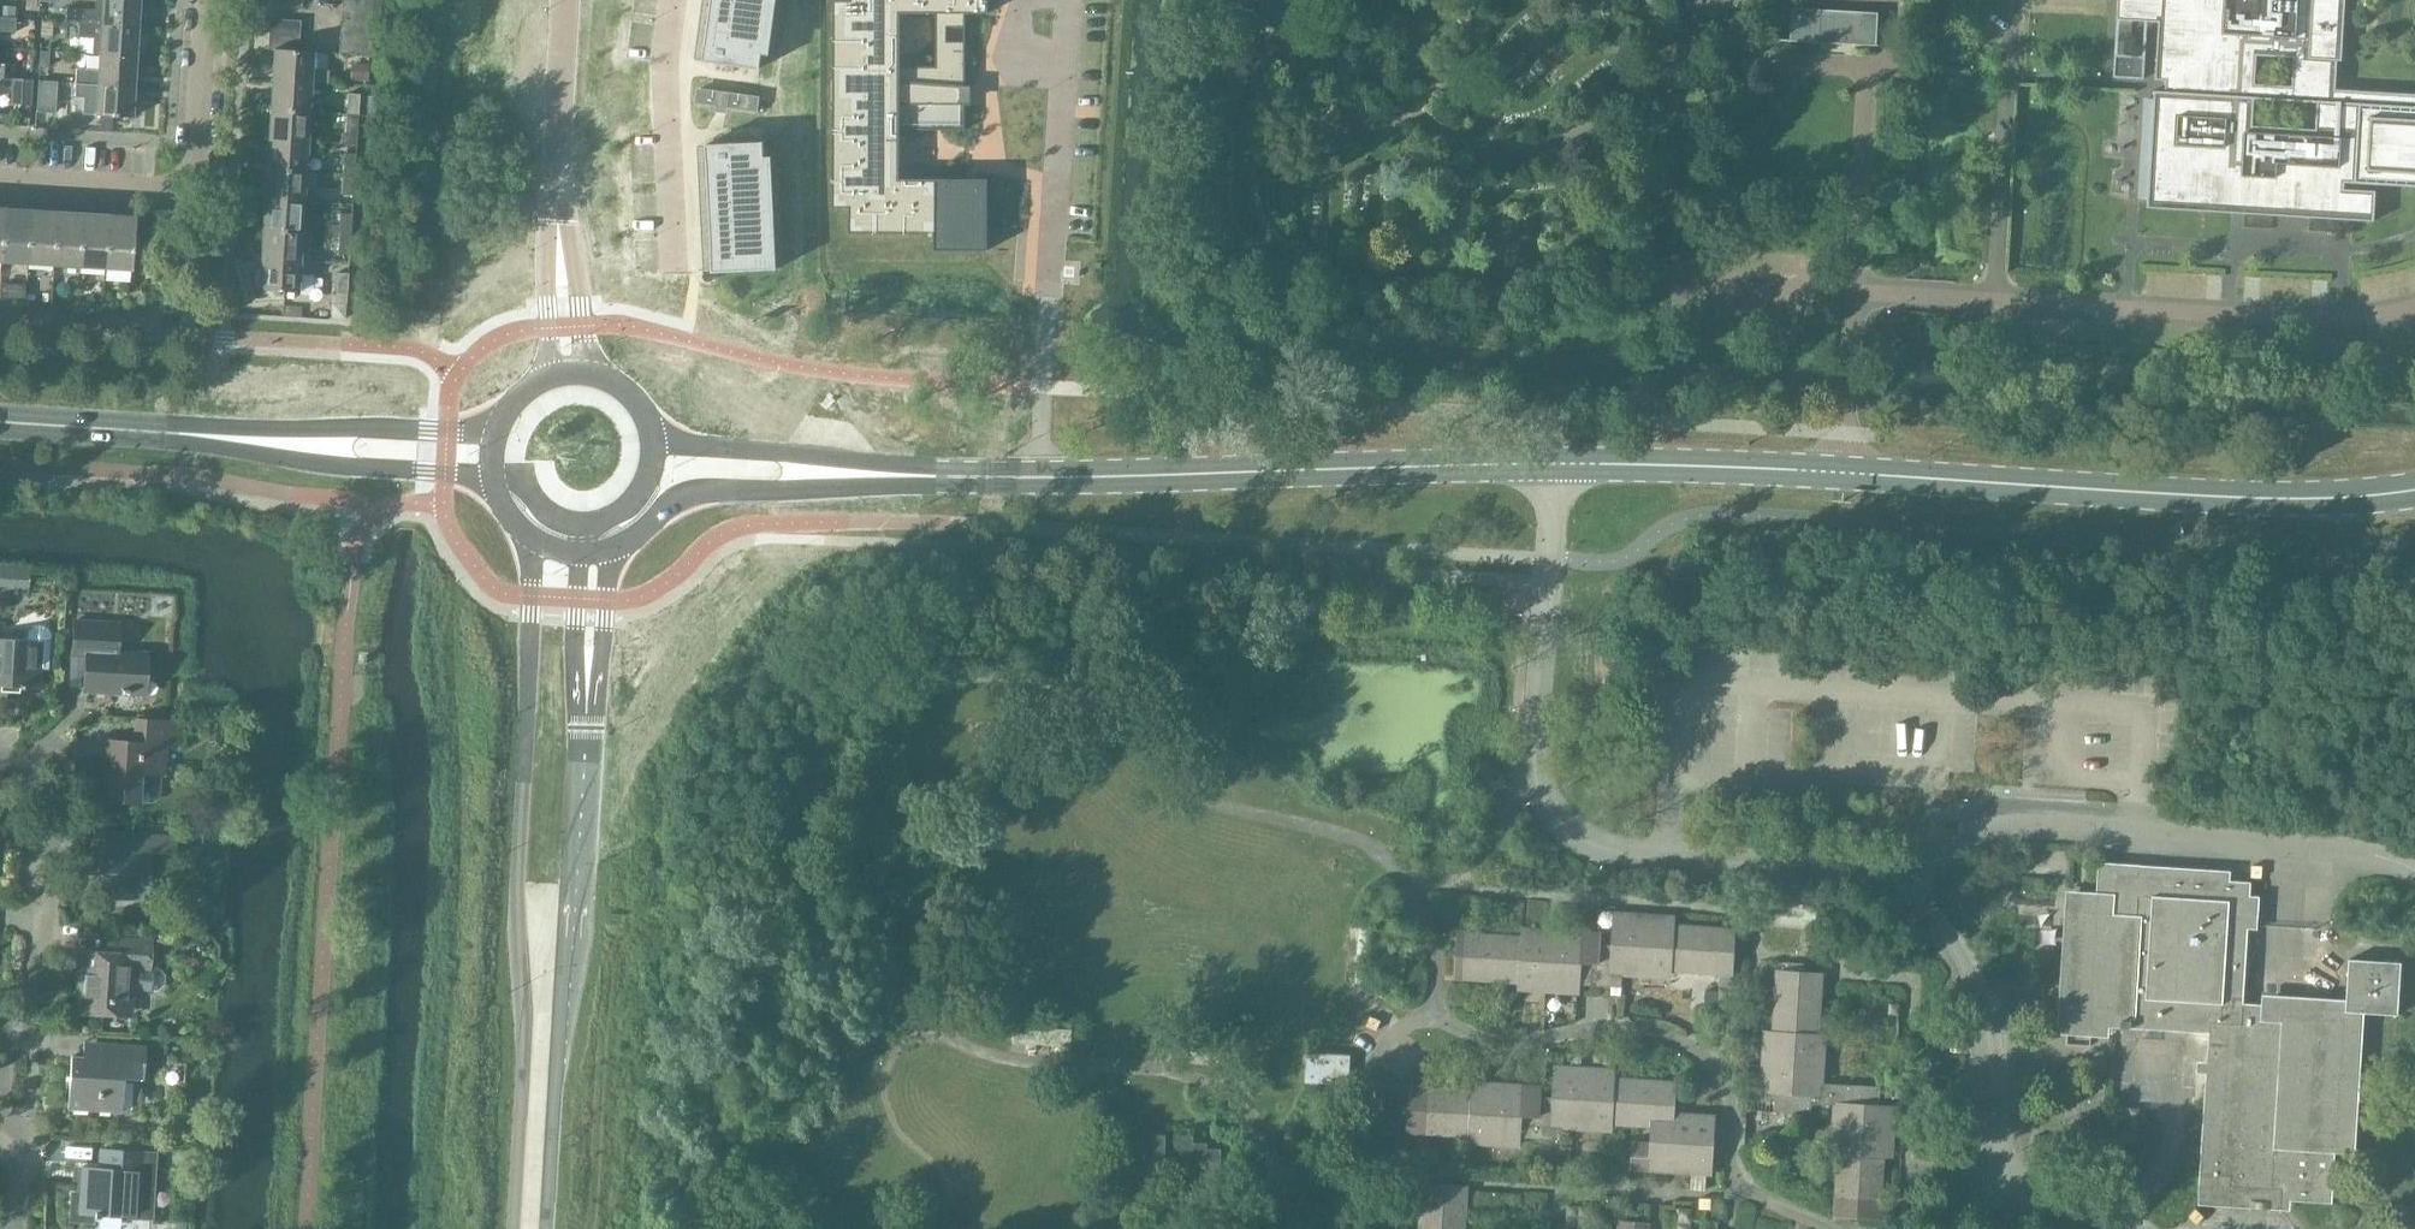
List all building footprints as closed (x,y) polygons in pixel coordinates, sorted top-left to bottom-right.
[(80,23),(139,27),(141,0),(97,0),(96,11),(81,10),(80,23)] [(342,9),(372,11),(373,0),(343,0),(342,9)] [(703,60),(759,68),(769,0),(711,0),(703,60)] [(989,14),(989,0),(851,0),(834,0),(833,208),(850,208),(850,233),(929,233),(929,232),(934,232),(934,251),(988,251),(988,179),(900,179),(900,130),(966,130),(966,14),(989,14)] [(2340,206),(2342,182),(2414,187),(2414,94),(2336,89),(2337,61),(2342,61),(2345,0),(2122,0),(2121,17),(2120,17),(2120,20),(2170,23),(2168,59),(2156,58),(2155,80),(2166,81),(2165,91),(2154,91),(2154,100),(2146,100),(2140,197),(2148,197),(2147,208),(2227,213),(2228,200),(2238,201),(2246,201),(2246,204),(2274,206),(2274,203),(2292,204),(2310,205),(2310,208),(2343,210),(2343,207),(2340,206)] [(16,16),(16,6),(0,5),(0,15),(16,16)] [(1793,13),(1791,41),(1818,43),(1857,45),(1878,46),(1880,46),(1881,43),(1879,43),(1880,12),(1794,7),(1793,7),(1793,12),(1793,13)] [(342,9),(341,23),(372,25),(372,11),(342,9)] [(14,33),(15,18),(0,17),(0,32),(14,33)] [(270,19),(270,34),(300,36),(301,21),(270,19)] [(42,21),(41,36),(53,37),(54,21),(42,21)] [(80,23),(79,36),(95,37),(94,54),(98,54),(137,57),(139,27),(80,23)] [(341,23),(340,38),(371,40),(372,25),(341,23)] [(269,50),(274,50),(274,49),(299,50),(300,36),(270,34),(269,50)] [(371,40),(340,38),(339,53),(370,55),(371,40)] [(272,80),(313,82),(329,83),(330,70),(314,69),(315,51),(299,50),(274,49),(274,50),(272,80)] [(40,51),(39,66),(50,66),(50,51),(40,51)] [(77,69),(76,83),(135,86),(137,57),(98,54),(97,70),(77,69)] [(351,63),(351,79),(368,80),(369,64),(351,63)] [(11,79),(11,65),(0,65),(0,78),(11,79)] [(10,93),(11,79),(0,78),(0,92),(10,93)] [(38,79),(37,110),(56,112),(58,80),(38,79)] [(10,105),(31,106),(33,81),(11,80),(10,105)] [(272,80),(270,109),(311,111),(313,82),(272,80)] [(76,83),(76,97),(96,98),(95,115),(101,115),(113,116),(133,117),(135,86),(76,83)] [(699,84),(698,99),(755,106),(757,92),(699,84)] [(348,93),(347,113),(359,114),(360,93),(348,93)] [(270,109),(268,139),(309,142),(311,111),(270,109)] [(342,132),(341,144),(357,145),(358,135),(359,114),(347,113),(346,132),(342,132)] [(101,115),(100,132),(112,132),(113,116),(101,115)] [(268,139),(266,169),(307,172),(309,142),(268,139)] [(763,143),(706,146),(708,188),(708,197),(712,273),(769,270),(763,143)] [(344,153),(343,174),(355,175),(356,154),(344,153)] [(264,199),(305,201),(315,202),(316,190),(306,189),(307,172),(266,169),(264,199)] [(355,175),(343,174),(342,195),(354,196),(355,175)] [(264,199),(262,229),(303,231),(305,201),(264,199)] [(2,262),(28,264),(31,209),(5,207),(2,262)] [(28,264),(54,265),(57,210),(31,209),(28,264)] [(54,265),(80,267),(83,212),(57,210),(54,265)] [(80,267),(106,269),(109,214),(83,212),(80,267)] [(341,213),(340,233),(351,234),(353,213),(341,213)] [(109,214),(106,269),(133,270),(136,215),(109,214)] [(262,229),(260,259),(309,262),(311,232),(303,231),(262,229)] [(351,234),(340,233),(338,254),(350,255),(351,234)] [(260,259),(258,289),(300,292),(308,292),(309,276),(308,276),(309,262),(260,259)] [(336,294),(348,294),(349,273),(337,272),(336,294)] [(0,294),(0,298),(25,300),(26,285),(1,283),(0,294)] [(331,293),(330,303),(347,304),(348,297),(348,294),(336,294),(331,293)] [(29,589),(30,570),(31,566),(0,564),(0,587),(29,589)] [(87,694),(142,697),(145,653),(118,651),(119,623),(75,620),(73,656),(89,657),(87,694)] [(41,687),(42,669),(48,670),(50,638),(50,636),(50,634),(49,632),(47,630),(45,628),(43,627),(39,626),(38,626),(35,626),(31,628),(29,630),(27,633),(26,637),(26,640),(0,639),(1,631),(0,631),(0,684),(41,687)] [(109,740),(106,799),(139,802),(146,802),(150,802),(155,802),(158,800),(161,796),(162,792),(163,773),(164,773),(165,746),(182,747),(184,721),(135,718),(133,741),(109,740)] [(211,722),(210,741),(223,741),(224,723),(212,722),(211,722)] [(103,847),(100,884),(99,895),(147,898),(150,851),(175,853),(176,836),(132,833),(131,849),(103,847)] [(2280,1200),(2282,1201),(2332,1204),(2335,1153),(2354,1155),(2364,1013),(2397,1016),(2401,964),(2348,960),(2346,1011),(2243,1003),(2248,915),(2257,916),(2258,897),(2250,896),(2250,883),(2138,877),(2139,866),(2097,864),(2096,884),(2096,894),(2100,895),(2099,913),(2075,912),(2068,1025),(2209,1034),(2198,1195),(2251,1199),(2252,1189),(2281,1190),(2280,1200)] [(1612,965),(1579,963),(1577,985),(1611,987),(1622,987),(1623,974),(1654,975),(1655,968),(1732,973),(1734,948),(1730,948),(1731,930),(1670,926),(1671,920),(1652,919),(1652,923),(1641,922),(1641,915),(1614,914),(1613,928),(1613,942),(1612,965)] [(158,931),(158,942),(174,943),(174,932),(158,931)] [(1812,931),(1811,944),(1826,945),(1827,932),(1826,932),(1812,931)] [(1459,952),(1457,978),(1520,982),(1536,983),(1535,989),(1577,992),(1577,985),(1579,963),(1612,965),(1613,942),(1602,942),(1602,934),(1581,933),(1555,932),(1555,938),(1544,937),(1544,933),(1533,933),(1525,933),(1525,938),(1466,935),(1465,953),(1459,952)] [(161,970),(150,969),(152,940),(109,937),(108,952),(79,950),(78,974),(82,974),(79,1013),(104,1014),(104,1010),(129,1012),(130,993),(160,995),(168,988),(168,978),(161,970)] [(1764,1065),(1762,1090),(1766,1090),(1775,1091),(1774,1113),(1809,1114),(1810,1104),(1836,1105),(1834,1137),(1841,1137),(1840,1154),(1839,1175),(1836,1215),(1880,1218),(1881,1198),(1883,1152),(1889,1153),(1889,1149),(1889,1138),(1887,1138),(1888,1126),(1893,1127),(1894,1106),(1879,1106),(1880,1097),(1881,1087),(1844,1085),(1822,1084),(1824,1051),(1816,1051),(1817,1033),(1821,979),(1803,978),(1803,973),(1776,972),(1775,991),(1772,1034),(1769,1034),(1768,1053),(1771,1054),(1770,1065),(1766,1065),(1764,1065)] [(1717,1035),(1741,1036),(1744,990),(1720,989),(1717,1035)] [(1891,1005),(1890,1016),(1898,1016),(1899,1006),(1891,1005)] [(1014,1043),(1072,1047),(1073,1030),(1015,1026),(1014,1043)] [(152,1056),(163,1057),(164,1040),(153,1039),(152,1056)] [(69,1108),(121,1112),(123,1069),(144,1071),(145,1046),(102,1043),(101,1058),(72,1056),(69,1108)] [(1594,1053),(1594,1063),(1618,1065),(1619,1055),(1594,1053)] [(1305,1056),(1304,1086),(1349,1088),(1349,1084),(1349,1075),(1350,1058),(1305,1056)] [(1467,1077),(1491,1078),(1492,1069),(1467,1067),(1467,1077)] [(1553,1096),(1551,1126),(1563,1126),(1596,1128),(1596,1122),(1613,1123),(1653,1125),(1654,1114),(1672,1115),(1673,1101),(1669,1101),(1670,1083),(1611,1080),(1612,1073),(1603,1073),(1593,1072),(1593,1076),(1581,1075),(1581,1068),(1555,1067),(1554,1082),(1553,1096)] [(1375,1097),(1373,1132),(1400,1134),(1402,1113),(1410,1113),(1409,1132),(1427,1133),(1464,1135),(1486,1136),(1486,1143),(1518,1145),(1518,1138),(1527,1138),(1551,1140),(1562,1141),(1563,1126),(1551,1126),(1553,1096),(1542,1096),(1543,1088),(1522,1087),(1501,1085),(1501,1091),(1490,1090),(1490,1088),(1477,1087),(1476,1093),(1411,1089),(1410,1106),(1402,1105),(1403,1099),(1375,1097)] [(1885,1098),(1905,1099),(1909,1099),(1910,1089),(1885,1088),(1885,1098)] [(2112,1141),(2137,1143),(2139,1109),(2115,1108),(2112,1141)] [(1633,1137),(1631,1167),(1668,1170),(1693,1171),(1705,1172),(1711,1172),(1711,1165),(1713,1124),(1714,1117),(1672,1115),(1654,1114),(1653,1125),(1653,1138),(1633,1137)] [(2071,1136),(2081,1137),(2082,1126),(2071,1126),(2071,1136)] [(1138,1140),(1138,1148),(1117,1147),(1116,1169),(1221,1174),(1222,1150),(1208,1149),(1208,1143),(1194,1143),(1194,1137),(1181,1136),(1180,1159),(1165,1159),(1166,1136),(1153,1135),(1152,1141),(1138,1140)] [(73,1193),(71,1220),(93,1221),(93,1216),(100,1217),(100,1214),(151,1217),(155,1152),(102,1149),(101,1168),(82,1167),(80,1193),(73,1193)] [(1466,1192),(1449,1191),(1449,1186),(1423,1184),(1421,1210),(1420,1228),(1464,1228),(1466,1192)] [(1567,1226),(1586,1227),(1587,1205),(1568,1204),(1567,1226)] [(1692,1210),(1679,1209),(1678,1228),(1691,1228),(1692,1210)] [(1653,1222),(1622,1220),(1621,1228),(1652,1228),(1653,1222)]
